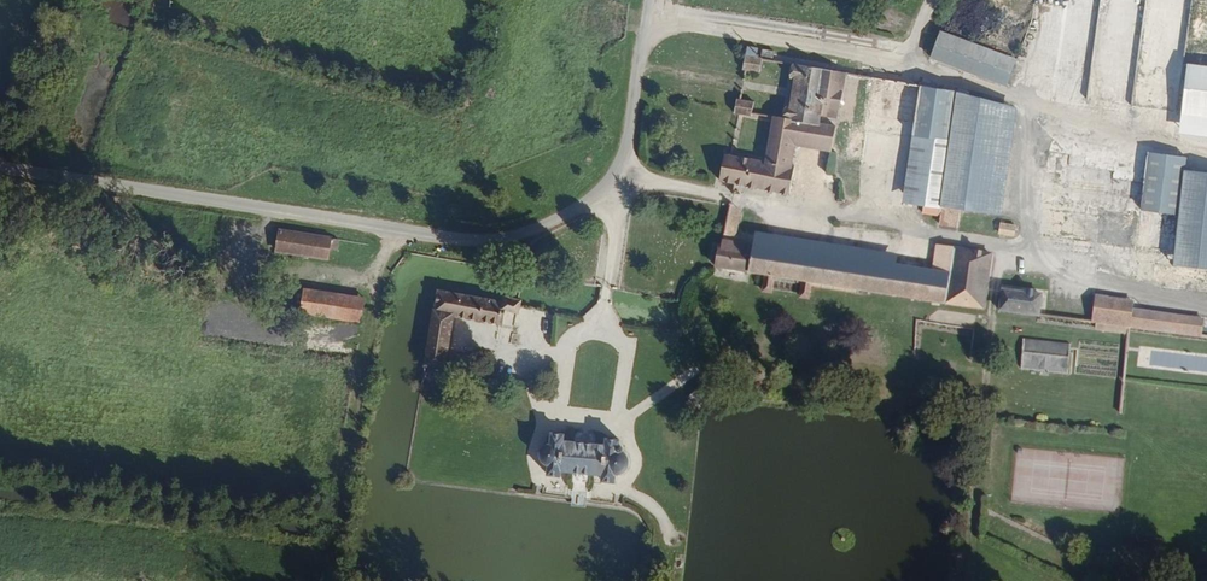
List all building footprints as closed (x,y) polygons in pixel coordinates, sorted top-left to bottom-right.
[(1089,99),(1134,104),(1146,0),(1100,0),(1089,99)] [(938,54),(1012,83),(1022,57),(948,29),(938,54)] [(771,51),(759,49),(756,76),(777,80),(780,61),(770,60),(771,51)] [(787,61),(787,53),(775,52),(774,58),(787,61)] [(1196,58),(1188,123),(1206,125),(1206,59),(1196,58)] [(742,171),(740,182),(797,190),(800,173),(788,171),(790,161),(799,163),(801,142),(832,147),(831,157),(839,158),(842,132),(824,130),(826,120),(835,121),(837,112),(848,114),(854,71),(799,63),(796,86),(801,86),(798,108),(791,107),(789,121),(770,118),(773,103),(749,100),(744,126),(781,131),(776,165),(739,160),(738,171),(742,171)] [(946,199),(963,89),(872,76),(865,123),(861,122),(857,151),(875,152),(878,125),(934,132),(923,200),(934,201),(933,209),(951,210),(951,217),(974,219),(976,202),(946,199)] [(1012,102),(963,89),(946,199),(976,202),(1006,204),(1012,102)] [(1200,164),(1202,151),(1084,137),(1077,196),(1157,205),(1152,245),(1190,250),(1189,259),(1186,259),(1184,275),(1206,277),(1206,165),(1200,164)] [(494,167),(483,165),(481,176),(492,178),(494,167)] [(748,204),(734,202),(731,225),(745,227),(748,204)] [(1031,225),(1032,215),(1017,214),(1017,223),(1031,225)] [(339,246),(339,238),(288,230),(284,254),(330,261),(332,246),(339,246)] [(786,271),(993,302),(1000,248),(949,243),(946,264),(729,236),(725,262),(756,267),(786,271)] [(1169,272),(1184,275),(1186,259),(1170,257),(1169,272)] [(785,285),(786,271),(756,267),(755,281),(785,285)] [(1012,304),(1085,314),(1085,298),(1057,295),(1057,287),(1015,283),(1012,304)] [(305,290),(302,313),(332,317),(338,318),(362,321),(365,298),(305,290)] [(447,291),(437,356),(446,357),(447,350),(450,352),(457,316),(508,321),(512,309),(524,309),(526,304),(529,291),(517,291),(507,300),(447,291)] [(1206,329),(1206,313),(1149,305),(1149,295),(1114,291),(1113,317),(1206,329)] [(1075,361),(1080,330),(1033,325),(1029,356),(1075,361)] [(593,444),(576,443),(568,440),(567,435),(554,434),(553,445),(546,446),(544,458),(551,464),(549,476),(563,477),(564,471),(601,474),(601,481),(615,483),(619,471),(626,463),(621,450),(621,441),(606,439),(606,446),(593,444)]
